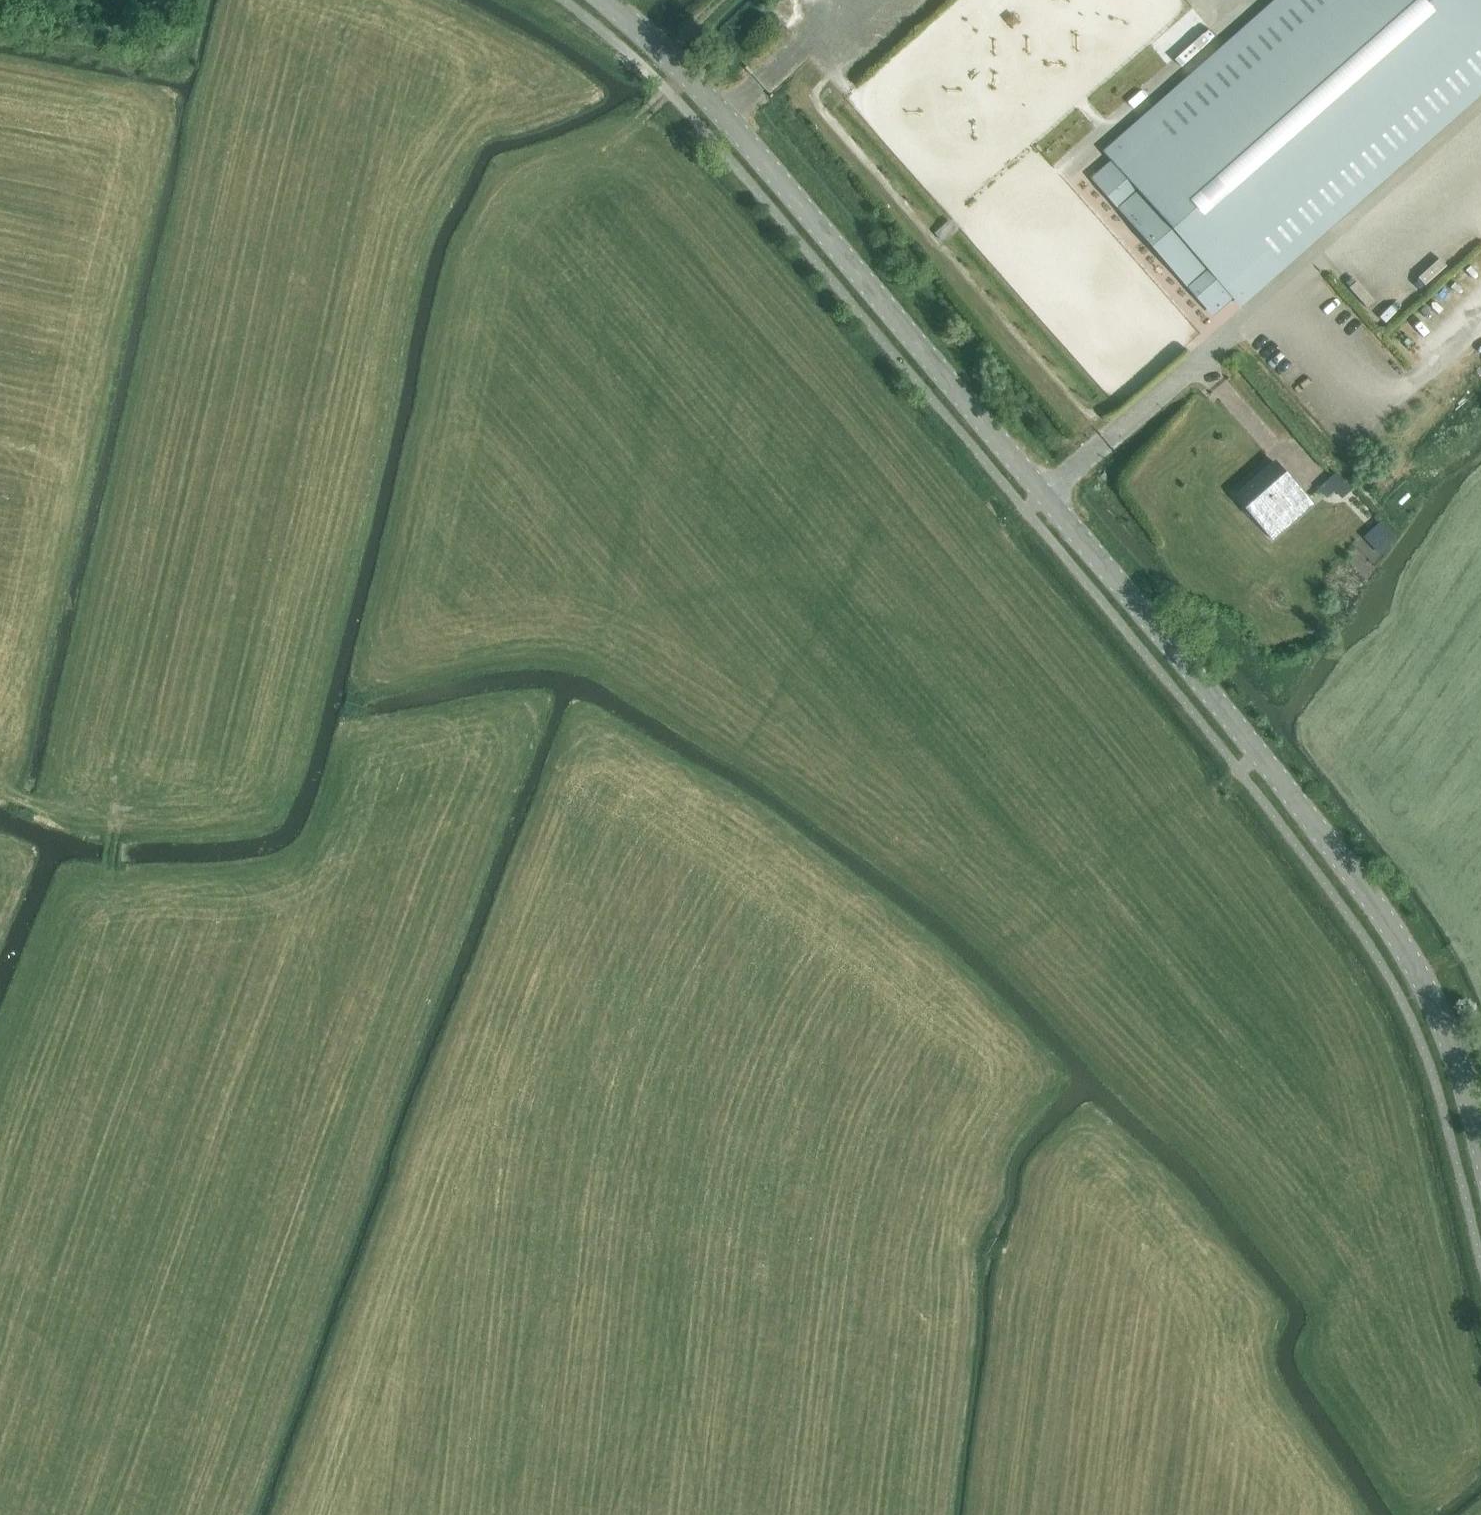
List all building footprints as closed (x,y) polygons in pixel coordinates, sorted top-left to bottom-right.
[(1150,246),(1212,316),(1233,298),(1241,308),(1480,96),(1480,0),(1274,0),(1103,151),(1111,160),(1090,178),(1150,246)] [(941,228),(934,234),(941,242),(948,236),(941,228)] [(1314,504),(1274,460),(1269,464),(1266,461),(1244,481),(1247,484),(1233,496),(1273,541),(1314,504)] [(1350,489),(1335,474),(1320,488),(1328,495),(1335,489),(1342,496),(1350,489)] [(1397,540),(1396,538),(1382,522),(1373,530),(1388,547),(1390,546),(1397,540)]
